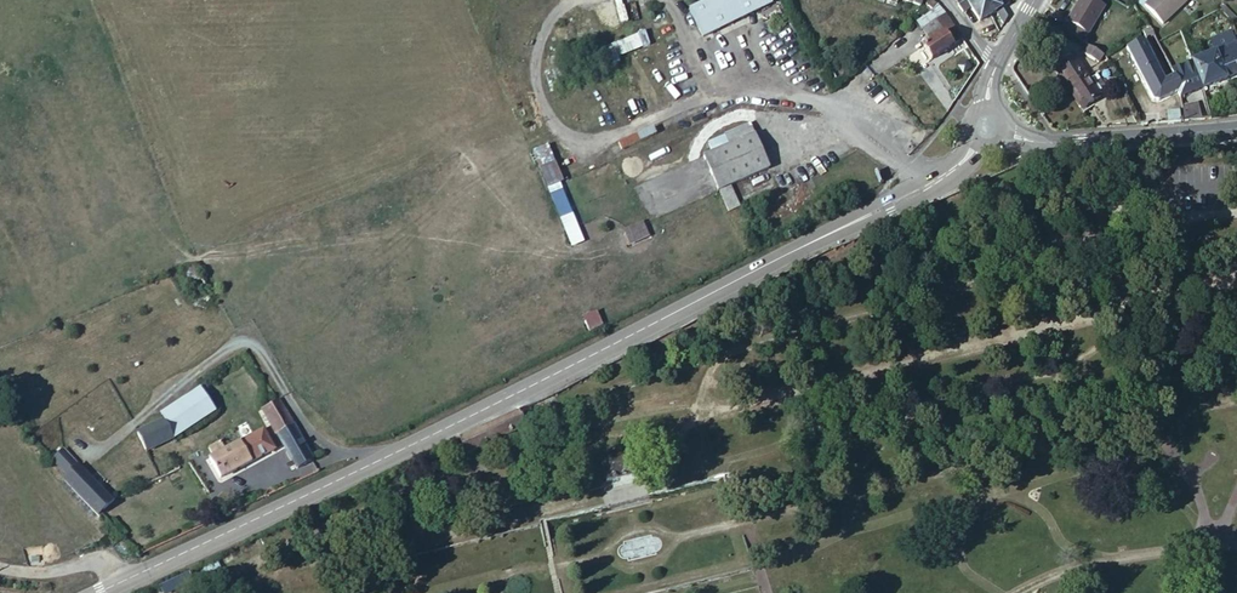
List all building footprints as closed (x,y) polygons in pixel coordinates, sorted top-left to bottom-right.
[(709,17),(743,4),(742,0),(717,0),(716,0),(702,0),(704,5),(709,17)] [(969,7),(978,21),(989,15),(980,0),(965,0),(964,1),(969,7)] [(998,1),(997,0),(980,0),(989,15),(995,12),(1002,23),(1006,16),(1005,14),(1001,8),(998,1)] [(1062,31),(1081,42),(1103,6),(1093,0),(1077,0),(1065,21),(1067,23),(1062,31)] [(1161,24),(1186,0),(1147,0),(1142,5),(1161,24)] [(958,7),(961,11),(969,7),(964,1),(957,6),(958,7)] [(936,4),(918,19),(924,27),(944,13),(936,4)] [(932,60),(961,39),(949,19),(944,13),(924,27),(923,28),(931,41),(923,46),(932,60)] [(1152,32),(1148,25),(1141,29),(1145,35),(1152,32)] [(1235,42),(1234,42),(1228,29),(1207,38),(1213,51),(1190,61),(1200,88),(1236,72),(1236,46),(1235,43),(1235,42)] [(609,62),(650,45),(644,31),(603,48),(609,62)] [(1158,100),(1176,92),(1181,89),(1174,75),(1164,79),(1162,78),(1153,62),(1152,63),(1140,39),(1125,47),(1124,48),(1151,99),(1158,100)] [(1101,54),(1089,46),(1084,54),(1097,62),(1101,54)] [(1053,68),(1066,88),(1075,82),(1085,76),(1071,56),(1067,58),(1063,53),(1055,59),(1058,64),(1053,68)] [(1200,88),(1190,61),(1172,69),(1171,70),(1174,75),(1181,89),(1176,92),(1179,97),(1200,88)] [(1075,82),(1066,88),(1080,108),(1099,96),(1095,92),(1102,87),(1094,73),(1086,78),(1085,76),(1075,82)] [(1178,121),(1176,111),(1164,111),(1166,122),(1178,121)] [(732,151),(734,154),(719,161),(709,165),(723,196),(735,191),(772,174),(753,130),(727,141),(732,151)] [(713,147),(719,161),(734,154),(732,151),(727,141),(713,147)] [(533,149),(538,166),(540,166),(545,185),(560,181),(550,144),(533,149)] [(562,181),(550,185),(568,246),(581,243),(562,181)] [(723,196),(729,210),(742,205),(735,191),(723,196)] [(630,245),(650,236),(643,221),(623,230),(630,245)] [(175,275),(183,288),(200,277),(195,262),(175,275)] [(583,316),(587,330),(601,327),(597,312),(583,316)] [(139,439),(126,446),(131,458),(173,438),(215,410),(198,387),(161,414),(165,421),(137,434),(139,439)] [(296,469),(313,459),(275,394),(268,399),(271,404),(262,409),(275,434),(280,439),(296,469)] [(263,429),(209,458),(220,477),(273,449),(263,429)] [(63,480),(97,515),(112,501),(125,494),(121,486),(105,493),(80,467),(77,464),(62,478),(63,480)] [(406,554),(396,556),(399,567),(409,565),(406,554)] [(198,568),(203,576),(222,568),(218,559),(198,568)] [(159,586),(162,592),(167,592),(192,582),(188,572),(159,586)]
